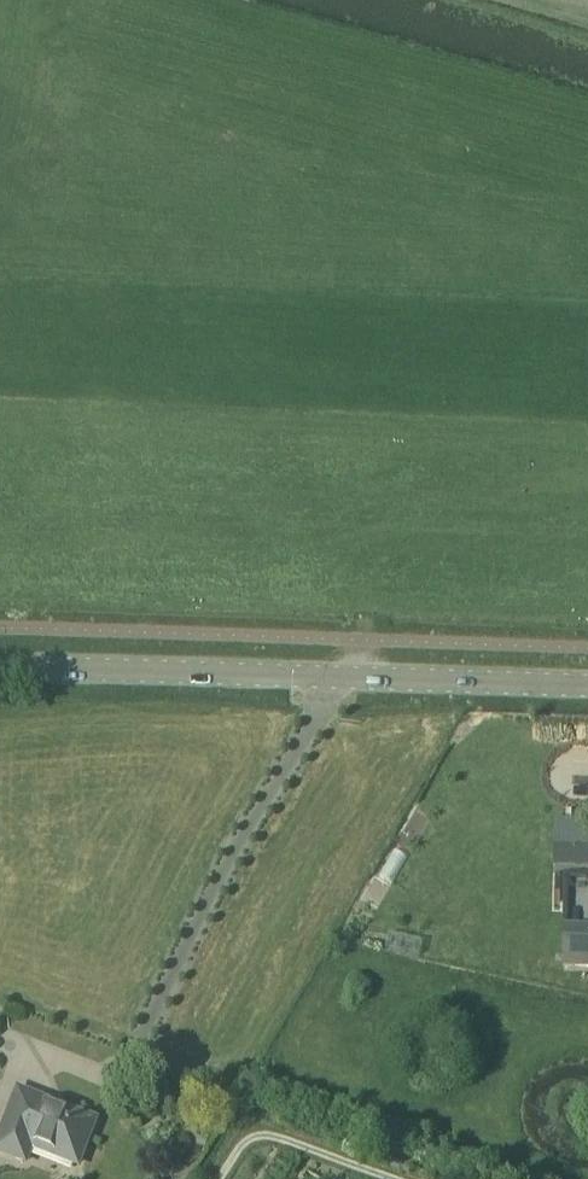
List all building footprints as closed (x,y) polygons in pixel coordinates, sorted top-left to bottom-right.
[(561,970),(587,970),(587,927),(562,927),(561,970)] [(11,1109),(0,1139),(0,1153),(24,1163),(30,1147),(77,1165),(93,1122),(18,1093),(11,1109)] [(236,1175),(242,1178),(258,1178),(268,1163),(250,1152),(236,1175)]
